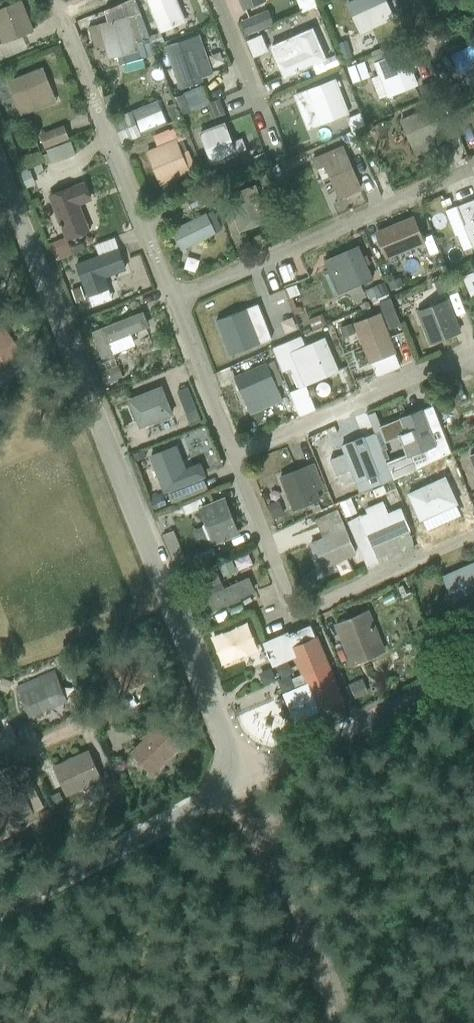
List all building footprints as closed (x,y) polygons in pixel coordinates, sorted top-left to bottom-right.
[(35,31),(22,0),(0,9),(0,37),(2,43),(0,44),(0,54),(2,59),(27,48),(22,36),(35,31)] [(186,23),(177,0),(147,0),(158,29),(149,33),(154,46),(177,37),(174,30),(162,35),(161,33),(186,23)] [(243,10),(266,1),(266,0),(239,0),(243,10)] [(396,19),(387,0),(353,0),(345,3),(361,35),(396,19)] [(141,59),(139,51),(144,49),(135,14),(139,12),(134,1),(107,8),(111,21),(88,26),(94,48),(105,46),(108,59),(118,56),(120,64),(141,59)] [(247,36),(274,24),(268,10),(241,22),(247,36)] [(284,79),(326,60),(321,48),(325,46),(318,30),(314,31),(313,28),(280,42),(274,56),(284,79)] [(250,49),(264,44),(259,32),(246,38),(250,49)] [(201,78),(213,74),(199,36),(166,48),(180,89),(203,82),(201,78)] [(387,98),(418,86),(412,69),(416,67),(410,49),(407,51),(403,40),(372,52),(376,62),(373,63),(387,98)] [(21,115),(56,101),(42,67),(7,81),(21,115)] [(319,125),(349,114),(336,79),(307,90),(309,97),(305,98),(308,106),(312,105),(319,125)] [(419,100),(434,93),(432,83),(415,89),(419,100)] [(107,110),(118,106),(114,93),(103,96),(107,110)] [(178,110),(189,105),(185,94),(173,98),(178,110)] [(141,134),(167,124),(157,101),(132,111),(141,134)] [(458,136),(444,102),(400,120),(416,157),(437,148),(433,139),(445,135),(447,140),(458,136)] [(42,107),(30,112),(37,129),(49,124),(42,107)] [(237,156),(238,155),(225,122),(199,132),(202,142),(196,144),(204,168),(225,160),(229,170),(240,166),(237,156)] [(46,148),(70,139),(64,124),(40,133),(46,148)] [(160,186),(192,174),(188,163),(193,161),(189,150),(186,151),(181,138),(177,139),(173,129),(170,130),(170,129),(154,135),(158,146),(146,151),(160,186)] [(51,163),(76,154),(71,141),(46,150),(47,154),(43,155),(46,164),(51,163)] [(339,200),(362,190),(343,145),(312,158),(316,170),(325,166),(339,200)] [(44,160),(40,151),(16,160),(27,189),(36,185),(30,170),(28,171),(27,167),(34,165),(37,172),(43,170),(40,162),(44,160)] [(63,226),(67,238),(90,230),(80,205),(93,200),(86,183),(51,196),(62,224),(59,225),(60,228),(63,226)] [(239,232),(270,222),(257,186),(226,197),(239,232)] [(193,211),(212,202),(205,187),(186,196),(193,211)] [(446,211),(456,235),(457,235),(464,250),(472,247),(473,251),(473,200),(446,211)] [(181,250),(223,230),(213,211),(207,214),(206,213),(171,230),(181,250)] [(385,259),(425,244),(414,216),(375,231),(385,259)] [(338,294),(374,279),(359,245),(323,261),(329,273),(325,275),(334,295),(338,293),(338,294)] [(106,278),(127,270),(119,249),(77,264),(89,295),(110,287),(106,278)] [(463,277),(471,297),(473,296),(473,272),(463,277)] [(439,295),(453,289),(448,276),(434,281),(439,295)] [(383,298),(389,295),(384,282),(365,291),(369,300),(381,294),(383,298)] [(390,330),(401,325),(391,298),(379,303),(390,330)] [(429,346),(462,333),(449,299),(416,311),(429,346)] [(230,356),(259,345),(257,341),(267,338),(260,321),(263,320),(258,309),(247,313),(245,309),(216,320),(230,356)] [(131,334),(149,327),(144,312),(102,328),(111,355),(135,345),(131,334)] [(369,364),(397,353),(381,313),(340,328),(343,338),(357,333),(369,364)] [(302,335),(297,321),(279,327),(284,342),(302,335)] [(102,358),(111,355),(102,328),(92,332),(102,358)] [(304,386),(339,371),(325,337),(309,344),(306,337),(300,339),(300,338),(288,343),(291,351),(290,352),(294,362),(290,364),(291,366),(290,367),(294,377),(293,377),(298,388),(304,385),(304,386)] [(104,362),(111,382),(123,377),(118,364),(115,366),(112,359),(104,362)] [(246,405),(278,390),(276,385),(283,381),(278,371),(276,371),(272,362),(268,364),(267,363),(234,377),(246,405)] [(140,425),(172,412),(162,387),(130,399),(140,425)] [(189,421),(199,417),(187,387),(177,391),(189,421)] [(129,392),(128,388),(107,396),(110,402),(112,402),(113,405),(129,398),(127,393),(129,392)] [(300,416),(314,410),(306,391),(292,397),(300,416)] [(402,475),(451,452),(432,407),(380,426),(385,441),(399,436),(406,454),(387,462),(393,479),(402,475)] [(380,480),(391,476),(375,434),(364,438),(364,437),(342,445),(343,446),(340,447),(343,454),(333,458),(339,473),(352,468),(357,482),(360,481),(363,488),(380,482),(380,480)] [(164,492),(206,477),(200,463),(184,469),(175,446),(150,455),(164,492)] [(293,511),(321,500),(317,490),(323,488),(313,463),(279,476),(293,511)] [(186,514),(198,510),(197,506),(203,504),(200,498),(183,505),(186,514)] [(215,542),(239,532),(226,498),(201,509),(215,542)] [(380,567),(417,552),(398,509),(387,513),(383,502),(367,509),(368,513),(359,517),(380,567)] [(320,569),(357,555),(338,509),(315,518),(322,537),(309,543),(320,569)] [(177,566),(187,562),(173,530),(163,535),(177,566)] [(225,576),(237,571),(231,558),(219,564),(225,576)] [(473,607),(473,562),(444,575),(460,613),(473,607)] [(211,611),(256,591),(249,576),(204,596),(211,611)] [(362,651),(380,643),(373,628),(375,628),(367,610),(337,623),(354,663),(365,658),(362,651)] [(234,642),(251,639),(247,622),(207,631),(217,676),(241,671),(234,642)] [(296,718),(343,698),(312,625),(265,643),(274,663),(296,654),(309,684),(286,694),(296,718)] [(356,697),(367,692),(361,678),(349,683),(356,697)] [(124,749),(148,774),(178,745),(154,720),(124,749)] [(102,778),(86,747),(49,765),(65,796),(102,778)]
